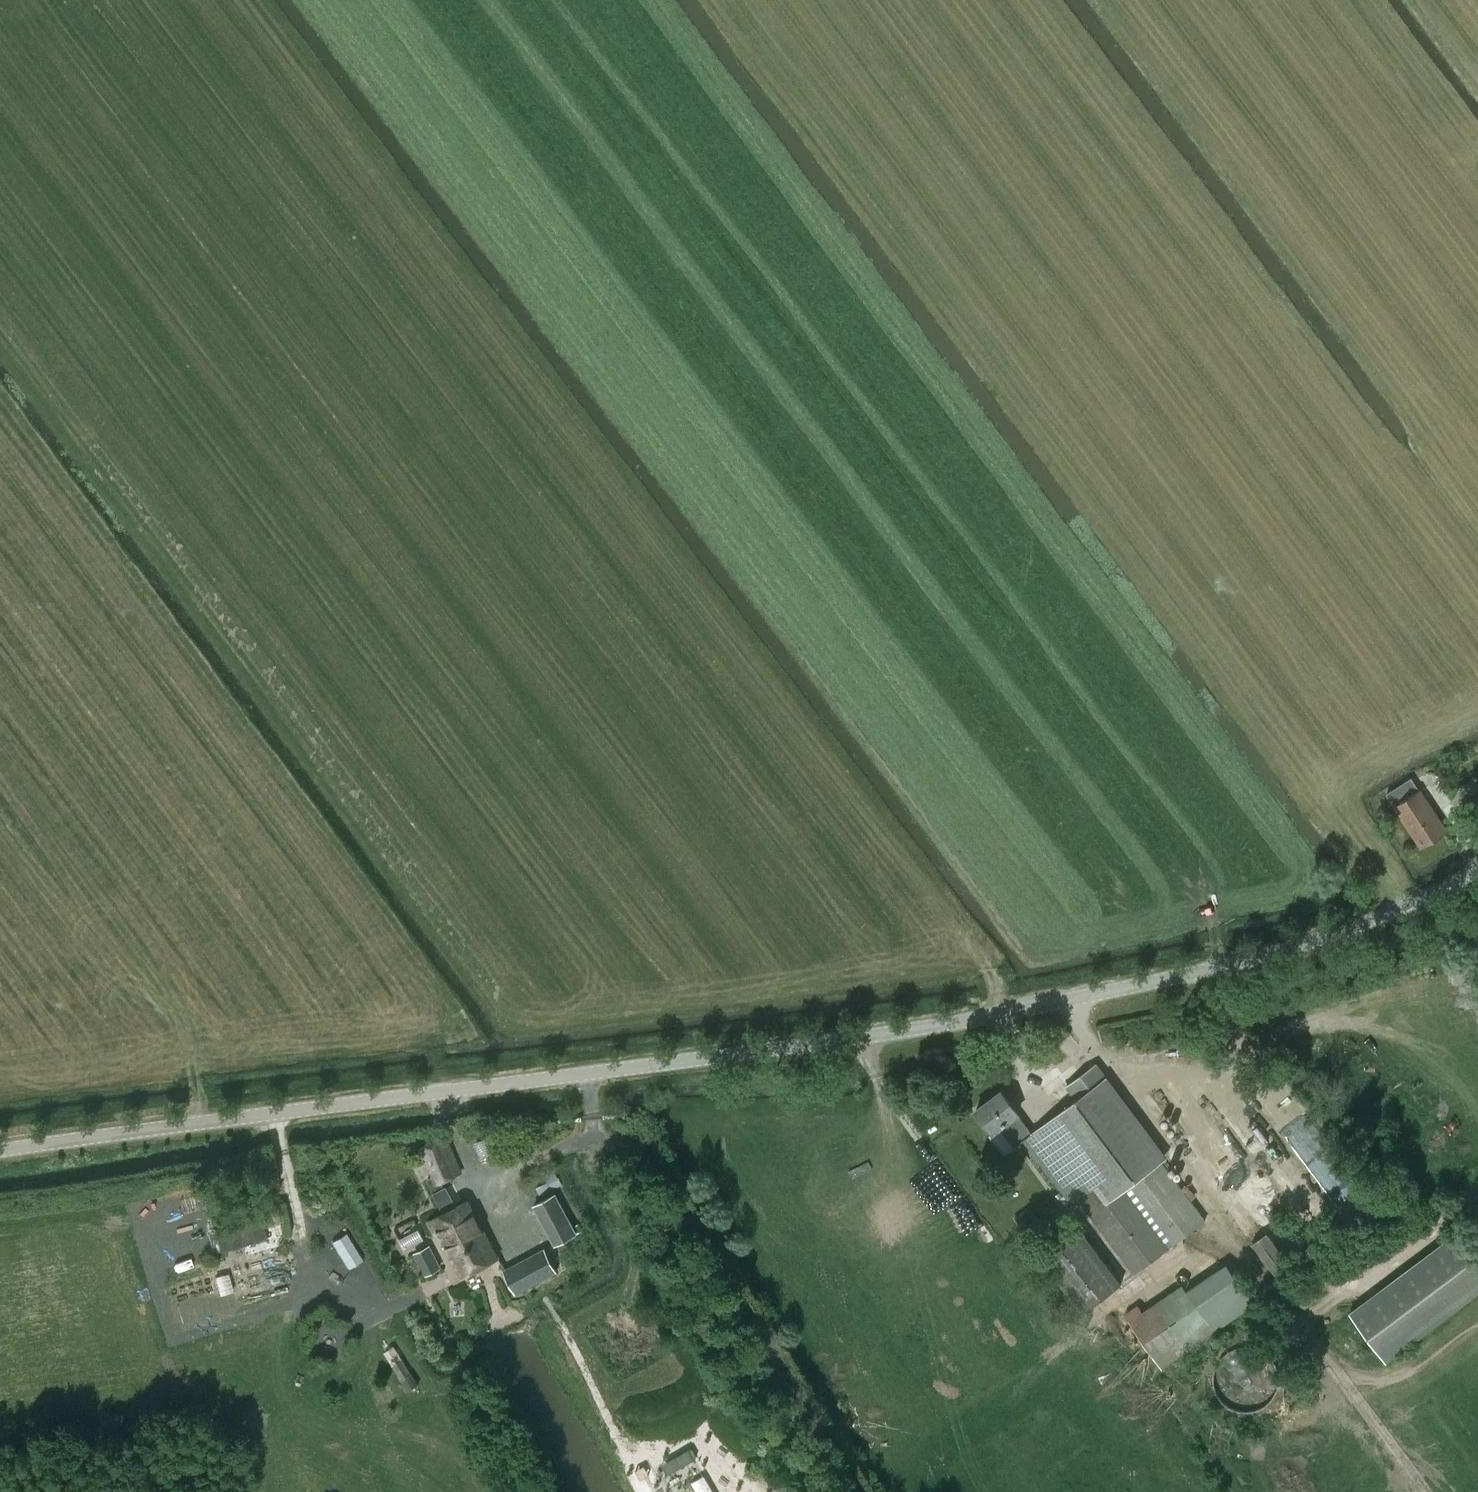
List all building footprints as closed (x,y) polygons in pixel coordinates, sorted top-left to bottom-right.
[(1412,778),(1388,794),(1423,848),(1448,831),(1421,790),(1420,791),(1412,778)] [(1003,1091),(978,1109),(994,1131),(1001,1127),(1016,1149),(1027,1141),(1072,1204),(1079,1198),(1136,1273),(1206,1220),(1150,1145),(1156,1140),(1114,1083),(1112,1084),(1099,1067),(1069,1088),(1079,1103),(1034,1135),(1019,1113),(1003,1091)] [(1321,1201),(1236,1086),(1215,1101),(1301,1216),(1321,1201)] [(1339,1206),(1362,1190),(1290,1092),(1268,1109),(1339,1206)] [(445,1134),(420,1145),(433,1174),(426,1178),(433,1193),(444,1211),(428,1220),(435,1234),(439,1232),(462,1274),(497,1256),(467,1199),(455,1205),(445,1186),(443,1187),(440,1180),(461,1171),(445,1134)] [(548,1182),(537,1188),(541,1195),(562,1184),(555,1169),(544,1174),(548,1182)] [(556,1193),(532,1206),(555,1246),(579,1233),(556,1193)] [(1074,1218),(1034,1248),(1082,1313),(1123,1283),(1074,1218)] [(1477,1299),(1477,1237),(1472,1227),(1352,1305),(1387,1358),(1477,1299)] [(1269,1269),(1287,1263),(1276,1232),(1258,1238),(1269,1269)] [(430,1244),(413,1253),(426,1276),(442,1267),(430,1244)] [(544,1248),(505,1268),(516,1290),(555,1269),(544,1248)] [(1138,1304),(1124,1314),(1162,1368),(1256,1303),(1227,1262),(1187,1290),(1182,1283),(1143,1311),(1138,1304)] [(1213,1377),(1213,1378),(1213,1379),(1213,1381),(1213,1384),(1214,1387),(1215,1390),(1216,1394),(1217,1396),(1219,1397),(1220,1399),(1222,1402),(1224,1404),(1227,1406),(1229,1407),(1233,1409),(1236,1410),(1239,1411),(1242,1412),(1245,1412),(1249,1412),(1252,1411),(1256,1410),(1258,1410),(1260,1409),(1262,1407),(1266,1405),(1268,1403),(1271,1400),(1273,1397),(1275,1394),(1276,1392),(1277,1389),(1278,1386),(1278,1384),(1279,1382),(1279,1379),(1279,1377),(1278,1373),(1278,1371),(1277,1367),(1275,1364),(1273,1361),(1271,1358),(1269,1356),(1268,1354),(1266,1352),(1263,1351),(1260,1349),(1258,1348),(1253,1347),(1251,1346),(1247,1346),(1242,1346),(1239,1347),(1237,1347),(1233,1348),(1230,1350),(1228,1351),(1226,1352),(1223,1355),(1220,1358),(1219,1360),(1217,1363),(1216,1366),(1214,1370),(1214,1372),(1213,1375),(1213,1377)]
